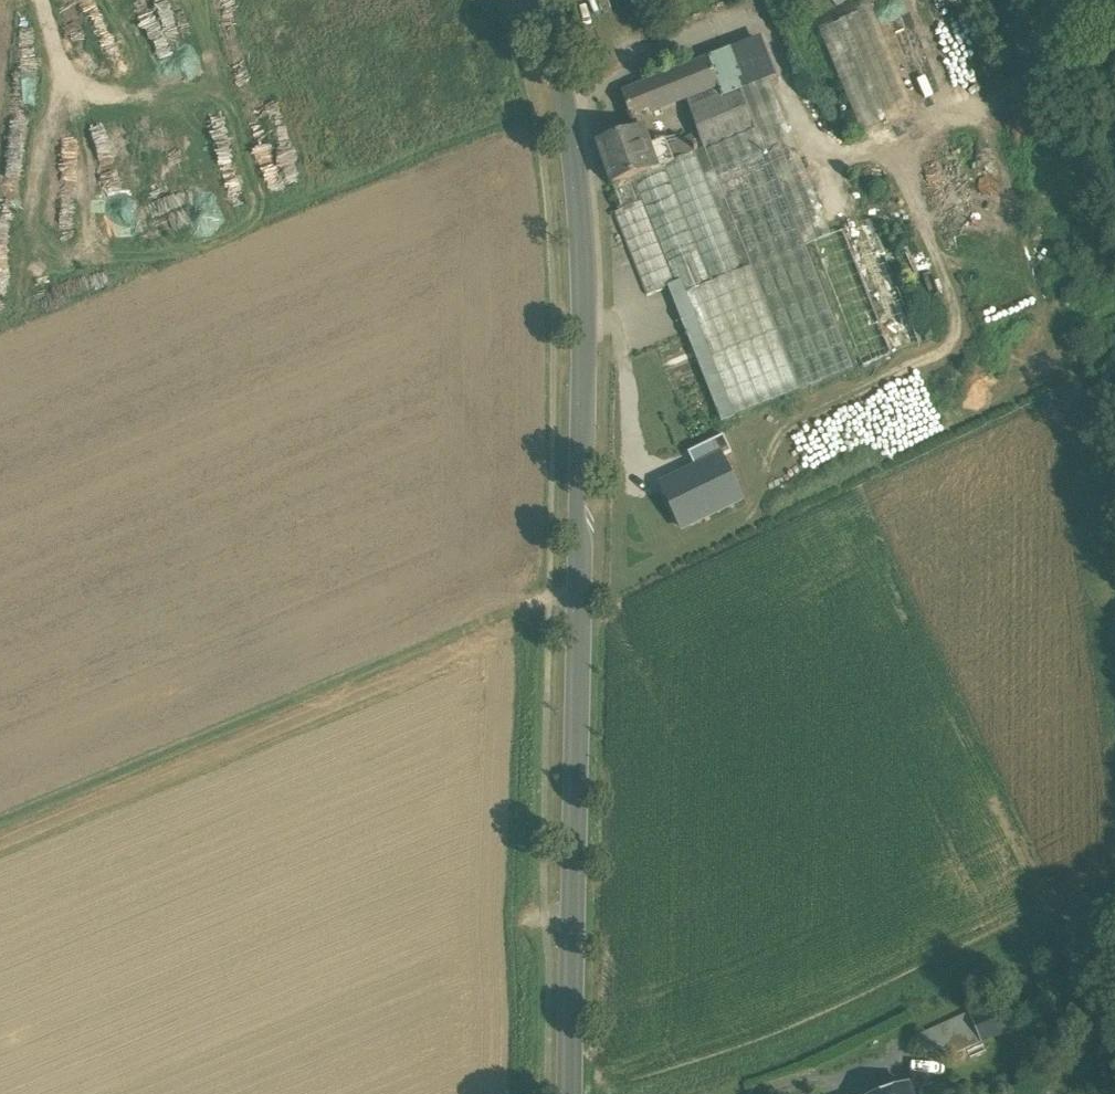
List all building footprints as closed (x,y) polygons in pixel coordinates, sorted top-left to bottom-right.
[(868,9),(823,27),(861,123),(906,106),(868,9)] [(758,43),(709,61),(718,86),(722,97),(738,91),(769,79),(773,77),(758,43)] [(709,61),(622,94),(629,115),(668,101),(669,105),(688,97),(718,86),(709,61)] [(831,236),(769,79),(738,91),(753,128),(758,126),(768,151),(807,247),(831,236)] [(718,86),(688,97),(692,108),(722,97),(718,86)] [(722,97),(692,108),(707,148),(753,128),(738,91),(722,97)] [(699,151),(694,153),(704,176),(768,151),(758,126),(753,128),(707,148),(699,151)] [(638,131),(598,144),(612,185),(651,171),(644,149),(638,131)] [(694,137),(668,147),(674,161),(694,153),(699,151),(694,137)] [(668,147),(661,149),(659,144),(644,149),(651,171),(674,161),(668,147)] [(674,161),(651,171),(612,185),(622,209),(614,212),(645,295),(679,282),(683,294),(685,294),(734,417),(801,390),(753,270),(807,247),(768,151),(704,176),(694,153),(674,161)] [(872,221),(831,236),(807,247),(856,367),(918,341),(872,221)] [(801,390),(856,367),(807,247),(753,270),(801,390)] [(688,452),(695,468),(721,456),(731,451),(724,435),(688,452)] [(695,468),(662,484),(682,528),(714,513),(712,508),(740,496),(721,456),(695,468)] [(1012,997),(970,1017),(981,1041),(1023,1021),(1012,997)] [(970,1017),(920,1040),(926,1051),(936,1046),(948,1051),(950,1056),(981,1041),(970,1017)]
